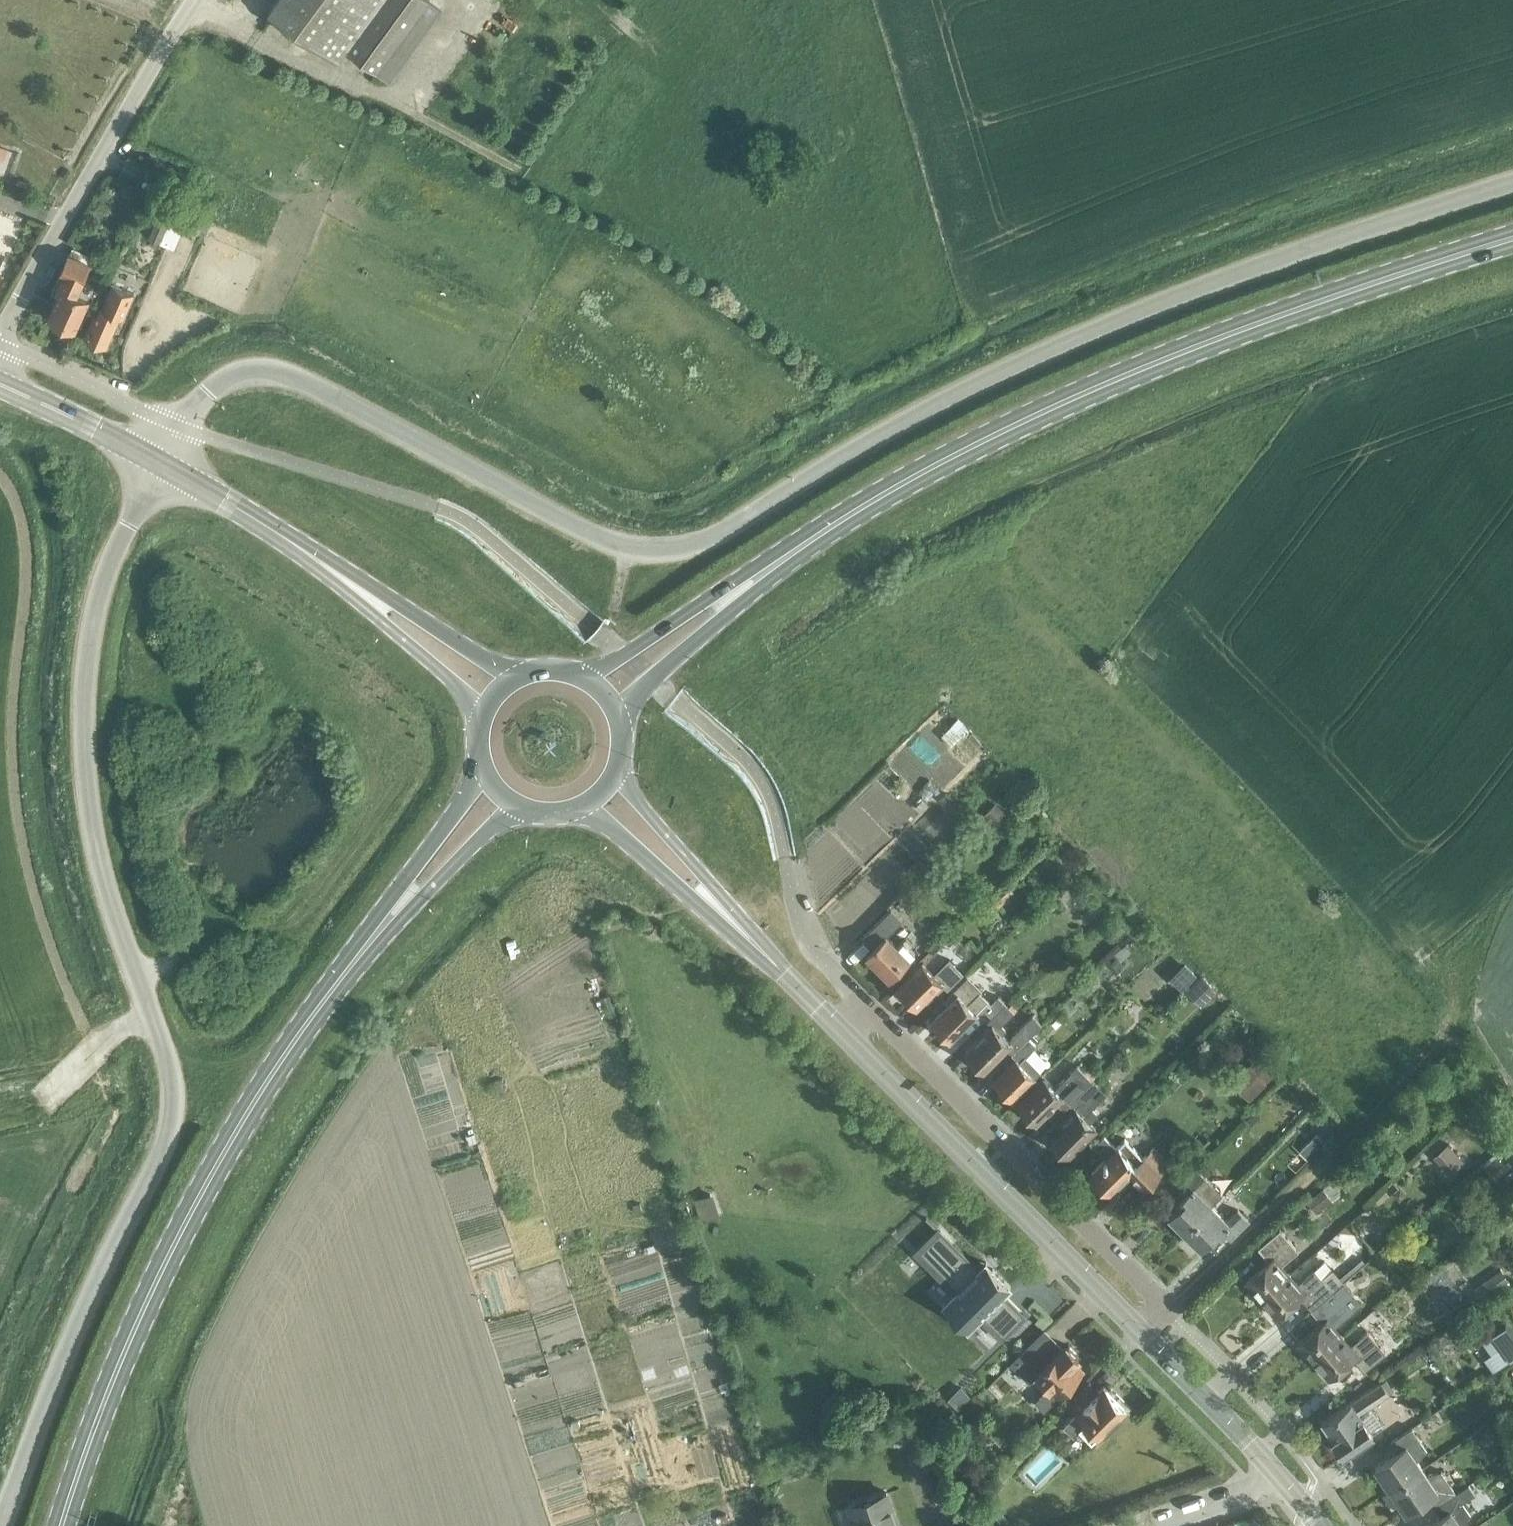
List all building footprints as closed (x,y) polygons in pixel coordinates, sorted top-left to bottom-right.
[(374,72),(427,1),(426,0),(278,0),(269,13),(338,63),(346,52),(374,72)] [(4,160),(8,149),(0,147),(0,158),(4,160)] [(126,184),(123,190),(133,194),(136,188),(126,184)] [(159,243),(168,220),(157,215),(148,238),(159,243)] [(83,282),(91,264),(68,253),(58,274),(59,275),(51,292),(58,295),(48,317),(58,322),(56,327),(70,333),(72,328),(74,329),(88,298),(92,286),(83,282)] [(99,304),(84,335),(89,337),(87,340),(100,346),(101,344),(105,345),(119,315),(120,315),(124,317),(135,293),(111,282),(101,306),(99,304)] [(959,716),(942,733),(952,744),(970,727),(959,716)] [(946,792),(939,799),(944,805),(952,798),(946,792)] [(923,798),(916,804),(921,810),(928,804),(923,798)] [(994,802),(983,813),(994,825),(1006,813),(994,802)] [(935,860),(927,853),(920,860),(927,868),(935,860)] [(891,975),(909,957),(909,956),(915,950),(910,945),(913,942),(906,935),(897,944),(887,935),(902,920),(890,908),(863,936),(873,946),(867,952),(891,975)] [(1117,925),(1110,932),(1117,940),(1124,933),(1117,925)] [(514,938),(506,941),(511,956),(516,955),(514,946),(516,945),(514,938)] [(1127,939),(1112,953),(1119,961),(1134,947),(1127,939)] [(1111,954),(1103,961),(1113,972),(1121,965),(1111,954)] [(949,959),(943,964),(935,972),(925,960),(900,984),(918,1003),(935,987),(937,989),(944,983),(947,985),(961,971),(949,959)] [(1196,974),(1184,962),(1169,977),(1181,989),(1196,974)] [(1200,974),(1184,990),(1199,1006),(1216,989),(1200,974)] [(976,1013),(983,1009),(991,1016),(1005,1002),(999,997),(991,1004),(968,979),(945,1000),(949,1004),(932,1019),(943,1031),(950,1038),(976,1013)] [(610,993),(600,996),(602,1006),(612,1003),(610,993)] [(1026,1038),(1028,1036),(1041,1023),(1032,1014),(1007,1039),(1002,1033),(1005,1029),(1000,1024),(1013,1011),(1005,1002),(991,1016),(985,1022),(990,1026),(965,1051),(974,1059),(972,1061),(980,1069),(982,1068),(984,1070),(1006,1048),(1011,1053),(1026,1038)] [(1026,1038),(1011,1053),(1015,1057),(993,1079),(1001,1087),(999,1089),(1007,1097),(1009,1096),(1012,1098),(1040,1070),(1025,1055),(1036,1044),(1028,1036),(1026,1038)] [(1265,1082),(1272,1076),(1255,1059),(1248,1065),(1247,1065),(1231,1081),(1249,1100),(1266,1083),(1265,1082)] [(1456,1061),(1444,1061),(1444,1069),(1456,1069),(1456,1061)] [(1028,1114),(1035,1122),(1053,1104),(1055,1105),(1058,1103),(1063,1108),(1068,1103),(1093,1079),(1078,1063),(1055,1087),(1045,1077),(1018,1104),(1019,1105),(1017,1107),(1026,1116),(1028,1114)] [(503,1077),(494,1079),(498,1091),(506,1089),(503,1077)] [(1065,1127),(1053,1139),(1056,1142),(1055,1146),(1061,1151),(1064,1151),(1068,1155),(1095,1128),(1087,1120),(1090,1117),(1096,1111),(1091,1106),(1106,1092),(1093,1079),(1068,1103),(1074,1109),(1061,1123),(1065,1127)] [(474,1133),(467,1135),(470,1143),(477,1141),(474,1133)] [(1316,1133),(1307,1141),(1316,1150),(1324,1141),(1316,1133)] [(1160,1170),(1168,1162),(1153,1147),(1145,1155),(1143,1156),(1125,1137),(1116,1147),(1104,1135),(1094,1145),(1106,1156),(1091,1171),(1093,1173),(1091,1176),(1097,1184),(1102,1182),(1111,1191),(1129,1173),(1144,1188),(1161,1171),(1160,1170)] [(1447,1143),(1432,1156),(1448,1173),(1462,1160),(1447,1143)] [(1481,1164),(1494,1179),(1512,1164),(1512,1156),(1504,1145),(1481,1164)] [(1297,1155),(1291,1160),(1299,1167),(1304,1161),(1297,1155)] [(1223,1194),(1196,1167),(1178,1185),(1186,1193),(1175,1204),(1178,1207),(1170,1215),(1186,1230),(1212,1205),(1223,1194)] [(1321,1187),(1305,1200),(1315,1213),(1331,1200),(1321,1187)] [(715,1195),(695,1201),(701,1220),(720,1215),(715,1195)] [(641,1203),(633,1205),(636,1213),(643,1210),(641,1203)] [(1231,1238),(1249,1221),(1238,1209),(1227,1220),(1212,1205),(1186,1230),(1201,1246),(1209,1238),(1212,1241),(1223,1230),(1231,1238)] [(1260,1298),(1289,1273),(1281,1264),(1298,1250),(1279,1228),(1257,1247),(1268,1259),(1245,1280),(1260,1298)] [(941,1230),(920,1251),(943,1274),(958,1289),(960,1291),(948,1303),(953,1308),(951,1310),(968,1328),(983,1314),(1004,1335),(1024,1315),(1027,1319),(1028,1318),(1004,1293),(1011,1286),(993,1268),(986,1275),(979,1268),(955,1244),(943,1232),(941,1230)] [(1297,1283),(1289,1273),(1260,1298),(1276,1316),(1300,1296),(1310,1309),(1332,1290),(1343,1281),(1332,1269),(1322,1278),(1314,1268),(1297,1283)] [(1500,1269),(1472,1288),(1480,1299),(1508,1280),(1500,1269)] [(1321,1321),(1297,1341),(1313,1360),(1342,1335),(1334,1326),(1351,1311),(1341,1301),(1352,1292),(1343,1281),(1332,1290),(1310,1309),(1321,1321)] [(707,1329),(705,1330),(707,1338),(714,1336),(712,1328),(711,1325),(706,1326),(707,1329)] [(1489,1336),(1506,1361),(1512,1356),(1512,1338),(1512,1336),(1509,1332),(1507,1330),(1506,1329),(1505,1328),(1505,1327),(1503,1325),(1489,1336)] [(1044,1330),(1013,1360),(1031,1379),(1036,1374),(1049,1387),(1036,1400),(1044,1408),(1082,1371),(1074,1363),(1077,1361),(1075,1359),(1079,1355),(1069,1345),(1065,1349),(1063,1347),(1062,1348),(1059,1346),(1058,1347),(1045,1333),(1046,1332),(1044,1330)] [(1350,1344),(1342,1335),(1313,1360),(1329,1378),(1352,1358),(1363,1370),(1385,1351),(1367,1330),(1350,1344)] [(1381,1381),(1322,1421),(1333,1437),(1343,1453),(1373,1432),(1359,1413),(1368,1407),(1370,1405),(1389,1392),(1381,1381)] [(1076,1412),(1063,1424),(1073,1435),(1080,1428),(1091,1440),(1098,1434),(1101,1437),(1131,1408),(1111,1388),(1109,1390),(1104,1385),(1098,1391),(1090,1382),(1068,1403),(1076,1412)] [(960,1386),(949,1397),(958,1406),(969,1395),(960,1386)] [(1414,1473),(1422,1467),(1417,1460),(1426,1448),(1411,1427),(1390,1441),(1397,1451),(1375,1466),(1380,1474),(1377,1476),(1387,1491),(1414,1473)] [(1006,1459),(995,1470),(1003,1478),(1014,1467),(1006,1459)] [(1414,1473),(1387,1491),(1397,1506),(1400,1504),(1406,1512),(1428,1497),(1434,1506),(1456,1492),(1441,1470),(1427,1474),(1422,1467),(1414,1473)] [(1434,1506),(1441,1516),(1426,1525),(1462,1525),(1461,1524),(1469,1512),(1462,1502),(1475,1493),(1469,1484),(1456,1493),(1456,1492),(1434,1506)] [(887,1492),(849,1505),(857,1525),(899,1525),(887,1492)]
